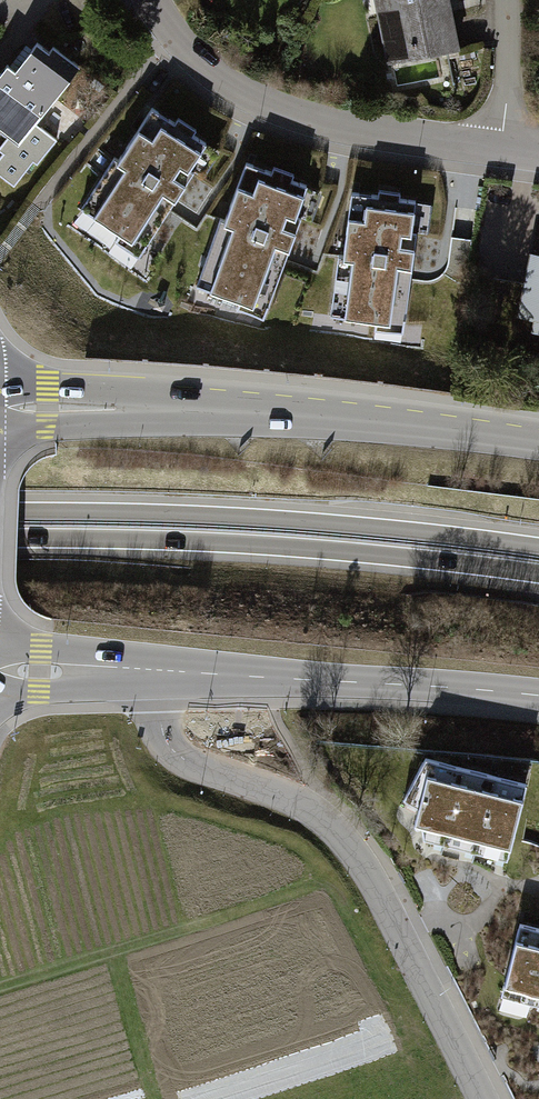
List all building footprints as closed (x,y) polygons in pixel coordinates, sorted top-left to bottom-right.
[(450,0),(370,0),(386,67),(462,49),(450,0)] [(49,47),(45,52),(32,42),(10,71),(3,65),(0,68),(0,134),(5,138),(0,145),(0,181),(8,187),(28,161),(33,165),(52,140),(30,124),(74,66),(49,47)] [(200,129),(182,117),(177,125),(156,111),(120,165),(125,168),(95,213),(138,241),(167,196),(176,201),(212,146),(195,136),(200,129)] [(297,174),(277,166),(275,173),(248,162),(202,283),(266,307),(312,186),(295,179),(297,174)] [(380,199),(355,196),(346,256),(341,255),(333,314),(376,320),(376,326),(403,330),(417,232),(429,234),(433,205),(404,201),(405,195),(381,191),(380,199)] [(535,256),(520,330),(538,334),(538,257),(535,256)] [(425,836),(505,856),(524,783),(428,759),(406,799),(416,820),(424,822),(425,836)] [(538,1004),(538,926),(522,922),(503,995),(538,1004)]
